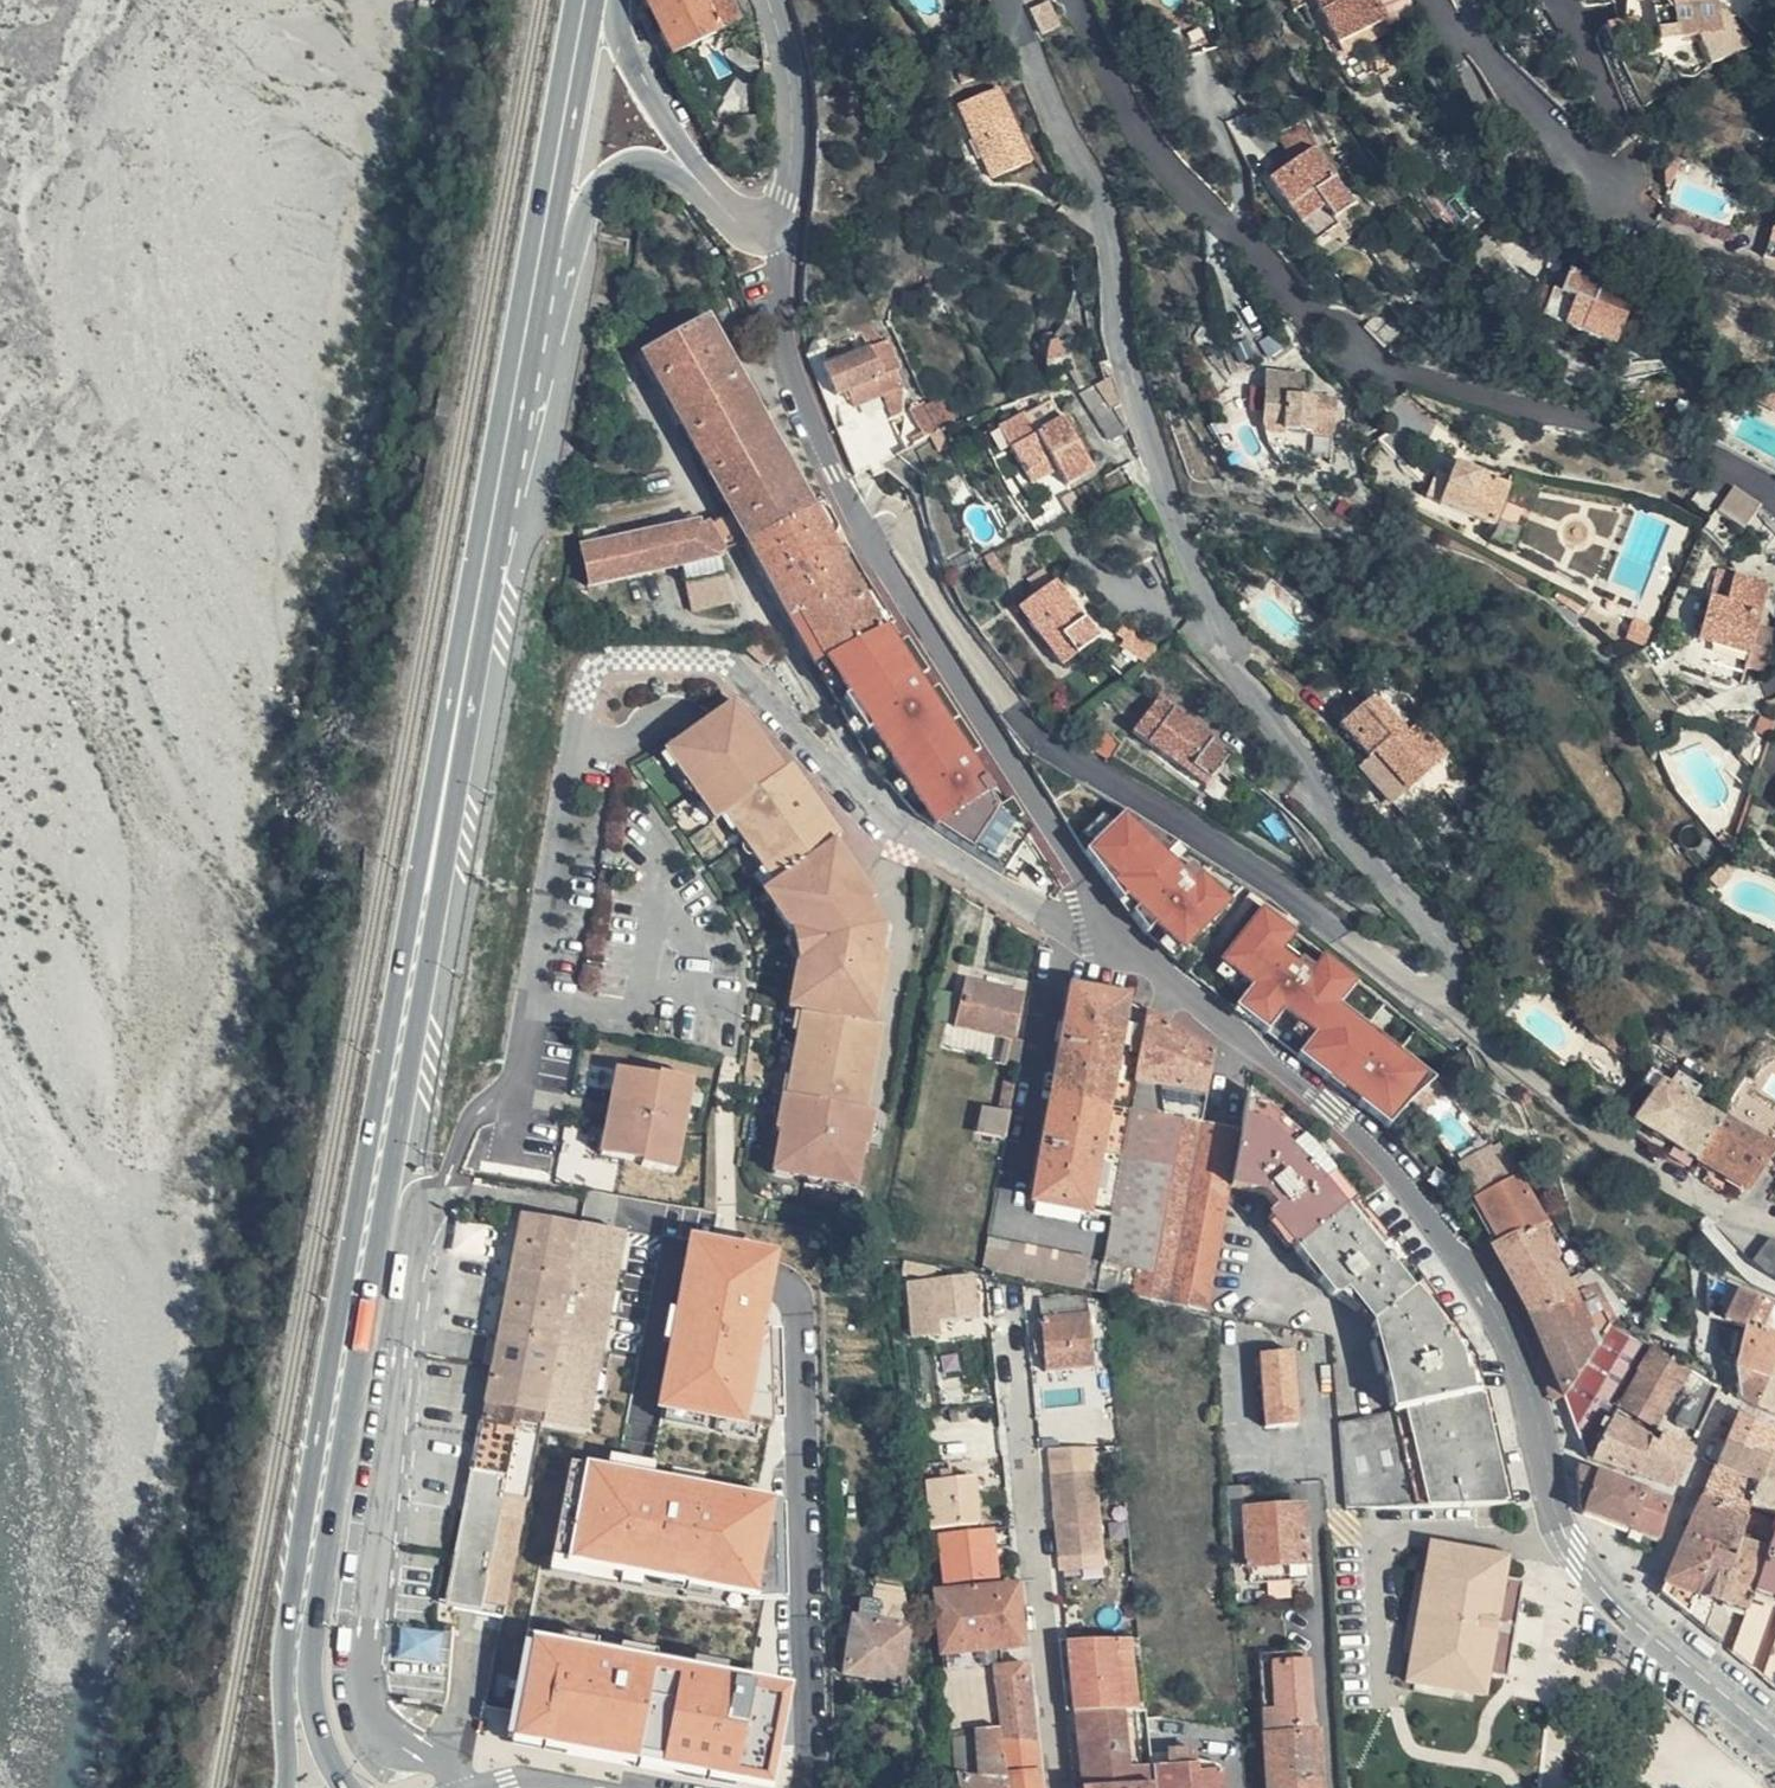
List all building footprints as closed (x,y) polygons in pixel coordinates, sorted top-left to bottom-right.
[(686,34),(747,2),(746,0),(670,0),(686,34)] [(1324,19),(1333,36),(1380,12),(1384,22),(1403,13),(1397,0),(1315,0),(1324,19)] [(1657,23),(1699,19),(1711,49),(1752,28),(1733,0),(1656,0),(1657,23)] [(1054,1),(1034,6),(1040,26),(1060,21),(1054,1)] [(1380,12),(1333,36),(1337,45),(1384,22),(1380,12)] [(1032,140),(998,66),(957,86),(992,159),(1032,140)] [(1276,137),(1294,161),(1315,145),(1297,122),(1276,137)] [(1685,134),(1675,129),(1669,138),(1669,160),(1674,161),(1685,134)] [(1315,145),(1294,161),(1269,179),(1302,222),(1325,205),(1336,217),(1338,216),(1359,200),(1337,173),(1329,178),(1323,171),(1331,165),(1315,145)] [(1337,173),(1331,165),(1323,171),(1329,178),(1337,173)] [(1325,205),(1302,222),(1316,242),(1342,222),(1338,216),(1336,217),(1325,205)] [(1576,244),(1567,265),(1581,269),(1569,302),(1618,319),(1638,267),(1576,244)] [(1581,269),(1567,265),(1561,262),(1549,294),(1569,302),(1581,269)] [(720,445),(767,529),(827,489),(725,305),(663,342),(669,354),(720,445)] [(894,324),(878,331),(887,352),(903,346),(894,324)] [(864,374),(869,388),(898,376),(891,360),(887,352),(878,331),(836,349),(850,380),(864,374)] [(1307,374),(1308,352),(1266,351),(1263,400),(1286,401),(1285,408),(1315,410),(1316,401),(1335,402),(1336,376),(1307,374)] [(682,455),(720,445),(669,354),(630,372),(682,455)] [(891,360),(898,376),(909,371),(902,354),(891,360)] [(1105,405),(1122,398),(1110,370),(1092,378),(1105,405)] [(1070,383),(1039,396),(1049,418),(1079,405),(1070,383)] [(943,410),(929,384),(912,393),(928,419),(943,410)] [(1049,418),(1039,396),(1011,408),(1030,454),(1059,443),(1071,472),(1101,458),(1079,405),(1049,418)] [(1286,401),(1263,400),(1263,407),(1285,408),(1286,401)] [(1334,411),(1335,402),(1316,401),(1315,410),(1334,411)] [(920,408),(895,418),(906,444),(931,434),(920,408)] [(1444,451),(1438,467),(1453,475),(1450,485),(1501,506),(1517,465),(1461,444),(1455,456),(1444,451)] [(1453,475),(1438,467),(1434,479),(1450,485),(1453,475)] [(1736,484),(1719,510),(1747,527),(1763,501),(1736,484)] [(827,489),(767,529),(836,653),(898,616),(827,489)] [(668,522),(674,553),(694,549),(736,539),(735,536),(745,534),(735,513),(724,515),(721,510),(668,522)] [(604,536),(610,568),(674,553),(668,522),(604,536)] [(736,539),(694,549),(709,595),(753,585),(740,563),(748,560),(736,539)] [(1734,558),(1737,546),(1720,542),(1704,605),(1721,609),(1719,618),(1754,626),(1771,555),(1752,550),(1749,562),(1734,558)] [(1752,550),(1737,546),(1734,558),(1749,562),(1752,550)] [(1109,616),(1067,560),(1024,591),(1067,648),(1109,616)] [(1721,609),(1704,605),(1701,614),(1719,618),(1721,609)] [(898,616),(836,653),(895,759),(933,805),(967,827),(1000,757),(903,613),(898,616)] [(1374,639),(1345,666),(1357,682),(1333,702),(1355,728),(1361,735),(1367,731),(1399,768),(1420,750),(1438,735),(1409,701),(1419,692),(1374,639)] [(1234,740),(1214,726),(1203,718),(1210,710),(1165,677),(1136,715),(1212,770),(1234,740)] [(733,811),(742,823),(743,824),(738,828),(764,863),(770,859),(782,877),(773,884),(788,903),(778,910),(794,931),(804,924),(815,939),(811,959),(797,956),(791,987),(802,989),(798,1011),(811,1013),(806,1033),(799,1032),(790,1075),(798,1076),(794,1097),(781,1095),(775,1129),(779,1130),(773,1162),(793,1166),(791,1174),(802,1176),(801,1183),(820,1187),(821,1180),(834,1183),(835,1174),(853,1178),(859,1145),(864,1146),(867,1128),(854,1125),(856,1110),(863,1111),(866,1093),(853,1091),(855,1074),(863,1075),(869,1040),(875,1041),(878,1024),(872,1022),(881,971),(875,969),(879,951),(872,949),(876,928),(861,908),(868,903),(856,886),(853,888),(844,876),(854,868),(833,841),(840,837),(841,836),(831,824),(827,818),(822,822),(815,828),(810,821),(806,815),(812,810),(792,783),(799,778),(786,763),(782,767),(771,752),(766,755),(747,728),(740,732),(732,720),(743,713),(733,699),(671,742),(684,759),(677,765),(704,801),(710,797),(719,809),(728,810),(731,808),(733,811)] [(1203,718),(1214,726),(1221,718),(1210,710),(1203,718)] [(1361,735),(1355,728),(1344,738),(1396,799),(1434,766),(1420,750),(1399,768),(1367,731),(1361,735)] [(1000,757),(967,827),(1019,862),(1043,821),(1011,799),(1001,785),(1013,777),(1000,757)] [(1136,817),(1097,860),(1125,903),(1179,965),(1207,988),(1269,1034),(1326,1078),(1330,1072),(1403,1134),(1446,1084),(1335,999),(1354,973),(1293,928),(1298,921),(1287,912),(1177,842),(1136,817)] [(1742,850),(1733,843),(1716,863),(1726,871),(1742,850)] [(902,917),(868,903),(861,908),(876,928),(902,917)] [(902,917),(876,928),(872,949),(879,951),(902,917)] [(971,1026),(1026,1038),(1035,994),(981,981),(971,1026)] [(1152,1075),(1165,1008),(1139,994),(1091,984),(1049,1198),(1094,1205),(1124,1210),(1152,1075)] [(1175,1110),(1216,1118),(1232,1044),(1165,1008),(1152,1075),(1175,1080),(1175,1110)] [(1029,1066),(1034,1040),(1026,1038),(971,1026),(966,1053),(1029,1066)] [(1617,1026),(1608,1034),(1616,1044),(1626,1036),(1617,1026)] [(1641,1053),(1626,1036),(1616,1044),(1631,1061),(1641,1053)] [(638,1077),(643,1060),(635,1057),(631,1076),(638,1077)] [(676,1068),(643,1060),(638,1077),(631,1076),(627,1091),(639,1094),(635,1108),(624,1106),(620,1121),(628,1122),(623,1142),(658,1149),(657,1155),(690,1162),(699,1124),(694,1123),(697,1107),(704,1108),(712,1070),(678,1062),(676,1068)] [(1658,1075),(1654,1083),(1668,1091),(1645,1129),(1644,1130),(1681,1149),(1708,1097),(1692,1089),(1690,1094),(1658,1075)] [(1654,1083),(1632,1121),(1645,1129),(1668,1091),(1654,1083)] [(1278,1215),(1309,1242),(1363,1199),(1342,1172),(1346,1168),(1325,1140),(1321,1144),(1298,1115),(1277,1111),(1279,1100),(1264,1097),(1258,1125),(1246,1181),(1276,1194),(1287,1207),(1278,1215)] [(1708,1097),(1681,1149),(1708,1162),(1734,1111),(1708,1097)] [(992,1134),(1015,1137),(1020,1112),(997,1107),(992,1134)] [(1138,1293),(1178,1301),(1216,1118),(1175,1110),(1144,1262),(1138,1293)] [(1708,1162),(1720,1168),(1713,1180),(1734,1190),(1740,1179),(1755,1186),(1774,1157),(1774,1134),(1734,1111),(1708,1162)] [(1178,1301),(1220,1308),(1246,1181),(1258,1125),(1216,1118),(1178,1301)] [(616,1140),(623,1142),(628,1122),(620,1121),(616,1140)] [(1466,1162),(1476,1184),(1520,1164),(1528,1161),(1517,1139),(1466,1162)] [(1565,1289),(1568,1288),(1557,1263),(1549,1264),(1529,1220),(1542,1214),(1520,1164),(1476,1184),(1497,1232),(1490,1236),(1524,1304),(1565,1289)] [(835,1174),(834,1183),(871,1179),(853,1178),(835,1174)] [(1094,1205),(1049,1198),(1047,1209),(1092,1216),(1094,1205)] [(1400,1371),(1405,1399),(1493,1380),(1488,1351),(1483,1346),(1425,1279),(1429,1274),(1418,1261),(1420,1257),(1387,1217),(1382,1222),(1370,1208),(1363,1199),(1309,1242),(1344,1284),(1352,1285),(1356,1289),(1378,1297),(1387,1311),(1382,1315),(1389,1336),(1400,1371)] [(553,1414),(591,1216),(534,1204),(454,1596),(515,1607),(553,1414)] [(765,1241),(770,1217),(722,1208),(717,1232),(765,1241)] [(634,1224),(591,1216),(553,1414),(596,1423),(634,1224)] [(996,1236),(990,1266),(1092,1285),(1098,1257),(996,1236)] [(1761,1260),(1774,1275),(1774,1240),(1761,1260)] [(679,1249),(648,1423),(735,1439),(767,1265),(679,1249)] [(1144,1262),(1115,1256),(1109,1288),(1138,1293),(1144,1262)] [(914,1270),(938,1275),(940,1268),(916,1262),(914,1270)] [(979,1273),(938,1275),(940,1293),(918,1294),(920,1332),(948,1330),(947,1314),(982,1311),(979,1273)] [(1760,1322),(1771,1299),(1740,1285),(1727,1315),(1746,1323),(1758,1328),(1760,1322)] [(1524,1304),(1556,1394),(1567,1378),(1608,1323),(1611,1318),(1595,1291),(1569,1297),(1565,1289),(1524,1304)] [(1046,1299),(1048,1316),(1097,1311),(1095,1292),(1046,1299)] [(1771,1299),(1760,1322),(1774,1328),(1774,1301),(1771,1299)] [(1097,1311),(1048,1316),(1055,1370),(1104,1364),(1097,1311)] [(1760,1322),(1758,1328),(1746,1323),(1735,1353),(1733,1357),(1767,1373),(1774,1349),(1774,1328),(1760,1322)] [(1591,1399),(1567,1432),(1572,1451),(1580,1453),(1606,1410),(1608,1408),(1609,1405),(1633,1371),(1652,1343),(1608,1323),(1567,1378),(1591,1399)] [(1304,1418),(1302,1339),(1268,1340),(1270,1419),(1304,1418)] [(1684,1364),(1652,1343),(1633,1371),(1665,1392),(1684,1364)] [(1767,1373),(1758,1399),(1774,1406),(1774,1349),(1767,1373)] [(1751,1396),(1758,1399),(1767,1373),(1733,1357),(1735,1353),(1727,1350),(1726,1359),(1732,1367),(1735,1385),(1751,1396)] [(1665,1392),(1633,1371),(1609,1405),(1644,1425),(1665,1392)] [(1668,1419),(1693,1434),(1720,1388),(1697,1372),(1668,1419)] [(1405,1399),(1352,1410),(1356,1494),(1514,1494),(1493,1380),(1405,1399)] [(953,1386),(956,1406),(979,1402),(977,1382),(953,1386)] [(1749,1398),(1737,1424),(1774,1442),(1774,1413),(1749,1398)] [(1609,1405),(1608,1408),(1642,1427),(1644,1425),(1609,1405)] [(1608,1408),(1606,1410),(1641,1430),(1642,1427),(1608,1408)] [(1606,1410),(1580,1453),(1667,1480),(1686,1446),(1658,1429),(1641,1430),(1606,1410)] [(1774,1456),(1774,1442),(1737,1424),(1722,1417),(1707,1442),(1726,1451),(1768,1471),(1774,1456)] [(1108,1544),(1107,1537),(1099,1445),(1055,1446),(1065,1539),(1066,1548),(1108,1544)] [(1726,1451),(1711,1483),(1755,1504),(1757,1497),(1774,1506),(1774,1477),(1768,1473),(1768,1471),(1726,1451)] [(980,1516),(974,1468),(951,1471),(951,1463),(950,1453),(926,1456),(934,1522),(980,1516)] [(951,1471),(974,1468),(973,1461),(951,1463),(951,1471)] [(562,1468),(542,1576),(784,1617),(778,1509),(562,1468)] [(1636,1507),(1642,1489),(1582,1468),(1581,1510),(1629,1528),(1636,1507)] [(1755,1504),(1711,1483),(1692,1521),(1719,1534),(1738,1543),(1755,1504)] [(1657,1494),(1642,1489),(1636,1507),(1651,1512),(1657,1494)] [(1672,1499),(1657,1494),(1651,1512),(1666,1517),(1672,1499)] [(1755,1504),(1738,1543),(1719,1585),(1725,1587),(1747,1595),(1774,1540),(1774,1506),(1757,1497),(1755,1504)] [(1308,1500),(1250,1507),(1256,1565),(1257,1579),(1257,1580),(1316,1574),(1308,1500)] [(1651,1512),(1636,1507),(1629,1528),(1659,1540),(1666,1517),(1651,1512)] [(1719,1534),(1692,1521),(1663,1578),(1688,1599),(1719,1534)] [(992,1523),(943,1528),(950,1578),(999,1571),(992,1523)] [(1509,1567),(1513,1546),(1435,1528),(1402,1668),(1480,1686),(1485,1666),(1505,1670),(1528,1572),(1509,1567)] [(1719,1585),(1738,1543),(1719,1534),(1688,1599),(1706,1615),(1719,1585)] [(1747,1595),(1728,1633),(1750,1652),(1774,1602),(1774,1540),(1747,1595)] [(1110,1559),(1108,1544),(1066,1548),(1068,1563),(1110,1559)] [(1257,1579),(1256,1565),(1243,1566),(1245,1581),(1257,1579)] [(954,1666),(995,1661),(1002,1660),(1000,1642),(1031,1638),(1025,1581),(940,1591),(944,1648),(953,1648),(954,1666)] [(1724,1599),(1725,1587),(1719,1585),(1706,1615),(1718,1624),(1729,1600),(1724,1599)] [(915,1603),(874,1596),(870,1618),(863,1616),(855,1668),(908,1676),(915,1625),(912,1623),(915,1603)] [(400,1658),(443,1661),(444,1630),(402,1627),(400,1658)] [(1152,1701),(1145,1632),(1075,1633),(1082,1704),(1152,1701)] [(1761,1661),(1774,1672),(1774,1633),(1761,1661)] [(1291,1642),(1262,1644),(1271,1787),(1326,1787),(1322,1729),(1315,1729),(1310,1656),(1291,1657),(1291,1642)] [(500,1757),(664,1787),(758,1787),(775,1700),(519,1652),(500,1757)] [(995,1661),(1006,1740),(1041,1737),(1032,1656),(1002,1660),(995,1661)] [(1006,1740),(995,1661),(954,1666),(947,1666),(963,1787),(1013,1787),(1006,1740)] [(1127,1706),(1135,1780),(1150,1779),(1144,1704),(1127,1706)] [(1082,1709),(1089,1784),(1135,1780),(1127,1706),(1082,1709)] [(1013,1787),(1047,1787),(1041,1737),(1006,1740),(1013,1787)] [(1157,1758),(1158,1778),(1159,1787),(1229,1787),(1227,1759),(1201,1755),(1192,1756),(1191,1744),(1173,1746),(1174,1757),(1157,1758)] [(1158,1778),(1150,1779),(1135,1780),(1089,1784),(1090,1787),(1159,1787),(1158,1778)]
